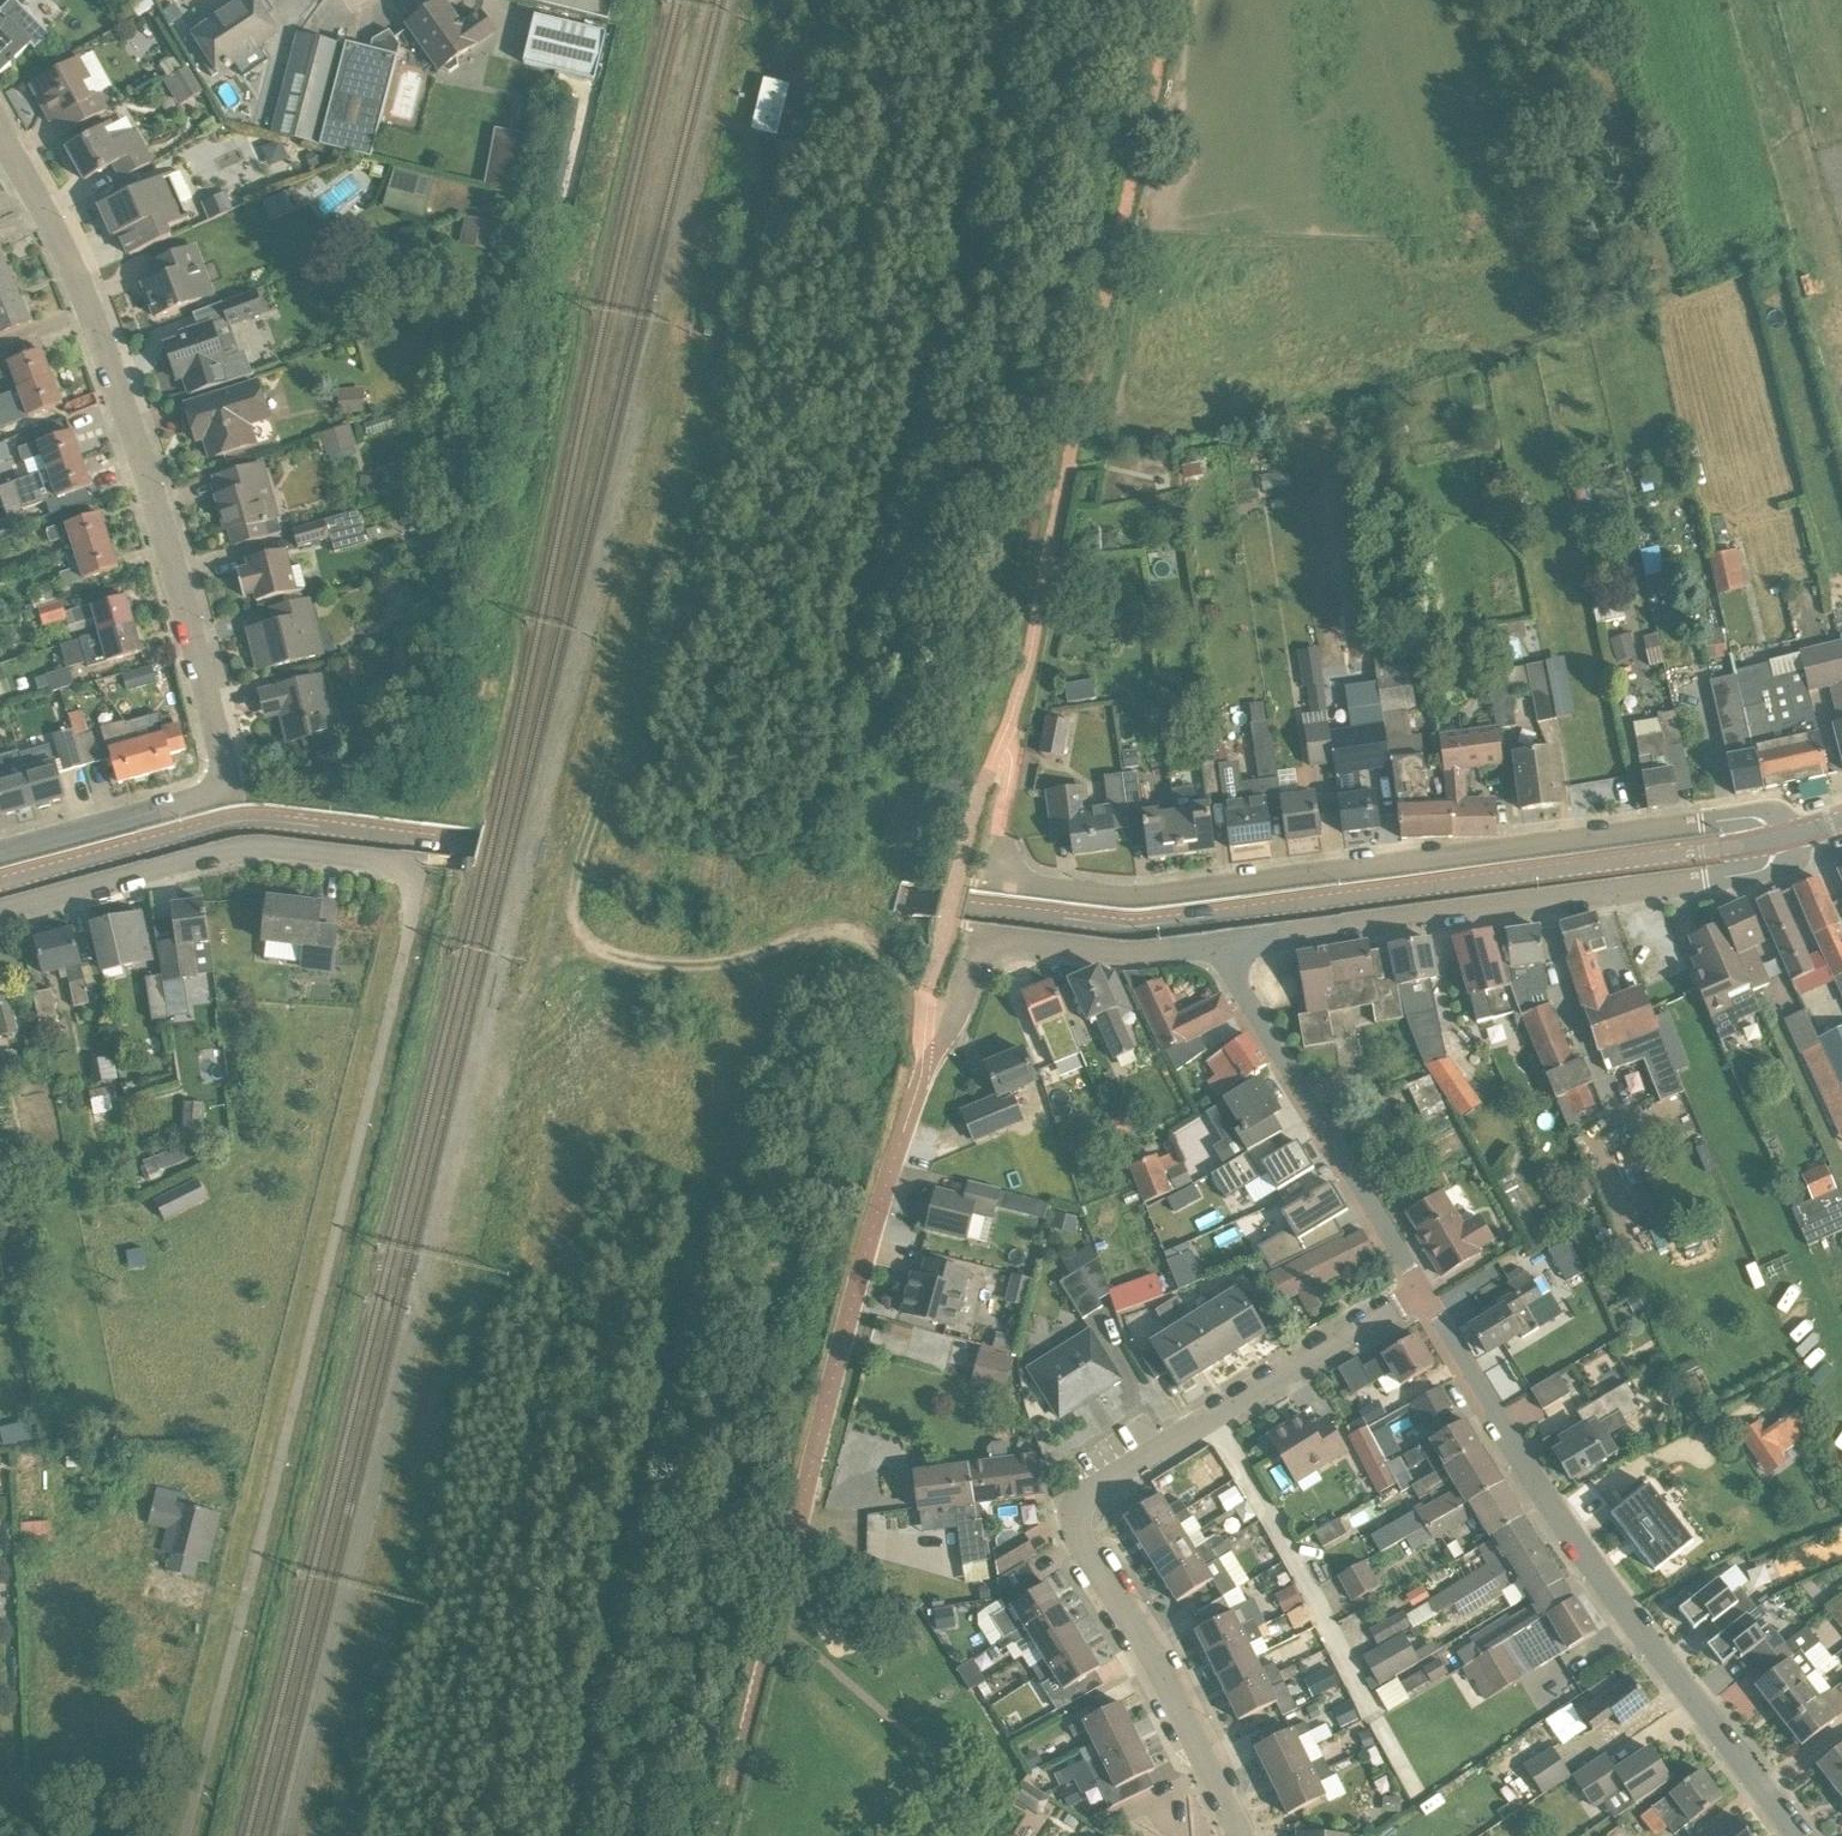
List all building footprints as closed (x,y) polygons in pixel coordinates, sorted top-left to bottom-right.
[(17,62),(15,60),(30,45),(39,53),(83,7),(76,0),(50,0),(49,1),(56,8),(40,25),(15,0),(13,0),(0,13),(0,16),(5,21),(0,26),(0,74),(1,75),(12,63),(13,65),(17,62)] [(137,17),(155,7),(151,0),(127,0),(137,17)] [(219,74),(277,35),(254,0),(247,0),(193,35),(219,74)] [(617,20),(622,0),(537,0),(617,20)] [(442,1),(408,25),(440,70),(442,69),(449,74),(458,67),(457,59),(494,33),(481,14),(461,28),(442,1)] [(606,33),(535,16),(523,64),(595,81),(606,33)] [(320,147),(371,160),(400,46),(390,31),(373,41),(370,51),(346,44),(320,147)] [(344,46),(297,34),(272,134),(319,146),(344,46)] [(168,78),(172,76),(183,69),(176,57),(161,65),(168,78)] [(67,133),(107,111),(97,94),(88,98),(80,84),(89,79),(78,60),(33,86),(52,120),(58,117),(67,133)] [(183,69),(172,76),(186,101),(203,92),(188,67),(183,69)] [(758,127),(763,128),(783,133),(796,81),(771,74),(758,127)] [(68,149),(85,180),(114,164),(123,179),(152,163),(136,133),(121,141),(112,125),(68,149)] [(320,165),(315,152),(305,156),(311,169),(320,165)] [(486,189),(518,195),(523,164),(491,158),(486,189)] [(296,193),(305,205),(312,200),(326,220),(374,186),(359,164),(328,185),(321,176),(296,193)] [(426,202),(433,177),(403,169),(392,166),(386,192),(426,202)] [(170,176),(169,175),(100,206),(114,237),(120,234),(130,256),(171,238),(167,229),(189,219),(182,203),(193,198),(181,171),(170,176)] [(225,193),(202,203),(210,221),(233,210),(225,193)] [(263,202),(269,216),(276,213),(270,199),(263,202)] [(494,252),(500,224),(467,217),(461,245),(494,252)] [(143,284),(156,317),(199,301),(192,282),(205,277),(194,247),(150,263),(156,279),(143,284)] [(0,271),(0,304),(19,296),(7,268),(0,271)] [(257,291),(223,303),(231,326),(265,314),(257,291)] [(30,324),(19,296),(0,304),(0,337),(30,324)] [(223,358),(220,349),(210,324),(182,333),(184,339),(166,345),(178,380),(185,377),(192,395),(255,375),(254,373),(252,374),(245,351),(223,358)] [(41,350),(7,363),(0,366),(0,382),(13,378),(18,390),(51,378),(41,350)] [(61,405),(51,378),(18,390),(23,405),(4,413),(9,425),(28,417),(61,405)] [(267,418),(269,418),(257,383),(186,406),(197,440),(206,438),(212,457),(254,444),(245,416),(264,410),(267,418)] [(364,389),(342,391),(344,413),(366,412),(364,389)] [(327,457),(357,447),(350,424),(320,434),(327,457)] [(47,471),(81,459),(72,432),(19,450),(23,462),(42,455),(47,471)] [(48,502),(56,499),(90,487),(81,459),(47,471),(15,482),(25,510),(48,502)] [(1184,467),(1186,480),(1202,477),(1200,463),(1184,467)] [(262,464),(215,477),(220,495),(217,496),(226,530),(230,529),(235,547),(282,533),(277,519),(267,521),(260,494),(270,491),(262,464)] [(374,490),(375,477),(361,476),(360,489),(374,490)] [(398,503),(404,525),(422,520),(416,498),(398,503)] [(334,553),(367,545),(359,512),(294,528),(298,547),(331,539),(334,553)] [(75,553),(109,542),(100,514),(47,531),(50,544),(70,538),(75,553)] [(1100,534),(1102,550),(1118,548),(1117,531),(1100,533),(1100,534)] [(67,585),(84,580),(118,569),(109,542),(75,553),(80,568),(63,574),(67,585)] [(1659,546),(1643,547),(1648,593),(1664,592),(1659,546)] [(257,601),(282,595),(297,592),(291,568),(286,550),(247,559),(249,568),(237,571),(243,596),(255,593),(257,601)] [(1709,557),(1717,595),(1746,588),(1737,550),(1709,557)] [(51,585),(37,589),(41,602),(55,598),(51,585)] [(99,635),(134,625),(126,597),(72,612),(76,624),(94,618),(99,635)] [(322,655),(308,599),(303,600),(284,605),(271,608),(275,623),(249,630),(259,670),(322,655)] [(62,602),(39,609),(44,626),(67,620),(62,602)] [(1597,625),(1626,619),(1622,604),(1594,610),(1597,625)] [(89,668),(107,662),(142,652),(134,625),(99,635),(80,640),(89,668)] [(1728,657),(1723,630),(1703,635),(1709,661),(1728,657)] [(1610,640),(1617,663),(1637,658),(1630,634),(1610,640)] [(1841,753),(1841,640),(1799,651),(1800,655),(1804,669),(1808,690),(1826,686),(1841,753)] [(410,647),(394,650),(397,667),(413,663),(410,647)] [(1312,714),(1327,712),(1317,647),(1297,650),(1303,688),(1308,687),(1312,714)] [(1661,647),(1647,650),(1651,667),(1666,664),(1662,647),(1661,647)] [(1537,723),(1556,719),(1545,662),(1526,666),(1537,723)] [(75,685),(69,667),(46,674),(51,692),(75,685)] [(126,688),(136,685),(150,681),(146,667),(122,674),(126,688)] [(12,692),(3,669),(0,670),(0,697),(12,692)] [(1487,672),(1496,727),(1497,729),(1516,727),(1506,669),(1487,672)] [(1808,690),(1804,669),(1781,674),(1756,680),(1770,742),(1777,740),(1787,783),(1791,783),(1827,774),(1808,690)] [(1709,681),(1734,795),(1749,792),(1751,793),(1756,792),(1758,790),(1762,790),(1761,789),(1752,746),(1737,684),(1735,675),(1709,681)] [(336,700),(326,702),(319,676),(275,687),(275,688),(260,692),(264,710),(280,706),(289,743),(333,732),(343,729),(336,700)] [(1068,701),(1098,697),(1095,677),(1065,682),(1068,701)] [(1752,746),(1761,789),(1787,783),(1777,740),(1770,742),(1756,680),(1737,684),(1752,746)] [(69,714),(73,729),(75,737),(90,734),(83,710),(69,714)] [(1635,738),(1647,807),(1647,809),(1677,804),(1672,768),(1669,769),(1665,749),(1681,745),(1674,710),(1658,714),(1662,733),(1635,738)] [(132,721),(147,775),(174,767),(171,754),(186,750),(179,725),(164,729),(160,713),(132,721)] [(1040,753),(1061,757),(1068,721),(1046,717),(1040,753)] [(1223,803),(1229,848),(1270,843),(1265,807),(1282,805),(1278,779),(1270,719),(1251,721),(1259,781),(1235,784),(1238,801),(1223,803)] [(109,748),(118,783),(147,775),(132,721),(126,723),(125,721),(101,728),(107,749),(109,748)] [(1390,759),(1383,723),(1351,729),(1330,732),(1336,775),(1392,766),(1390,759)] [(1334,762),(1328,724),(1305,727),(1310,765),(1334,762)] [(1450,837),(1496,837),(1494,800),(1467,801),(1465,769),(1502,766),(1497,729),(1496,727),(1435,736),(1439,772),(1445,771),(1447,803),(1450,837)] [(34,807),(38,806),(39,808),(49,805),(49,803),(65,798),(58,774),(84,767),(83,765),(75,737),(73,729),(53,734),(60,759),(23,769),(34,807)] [(83,765),(98,761),(90,734),(75,737),(83,765)] [(1521,810),(1559,805),(1552,749),(1514,754),(1521,810)] [(1123,752),(1126,769),(1138,767),(1136,750),(1123,752)] [(19,811),(20,813),(30,810),(29,808),(34,807),(23,769),(19,753),(1,758),(1,759),(0,759),(0,812),(1,816),(19,811)] [(1428,804),(1423,757),(1390,759),(1392,766),(1401,838),(1450,837),(1447,803),(1428,804)] [(1222,795),(1217,759),(1202,761),(1207,797),(1222,795)] [(1126,807),(1127,807),(1141,805),(1137,772),(1122,774),(1126,807)] [(1631,808),(1630,779),(1570,782),(1572,811),(1631,808)] [(1084,787),(1047,792),(1053,835),(1071,833),(1074,855),(1115,849),(1112,830),(1129,828),(1127,812),(1125,812),(1123,798),(1107,800),(1108,808),(1087,810),(1084,787)] [(1172,789),(1175,806),(1181,855),(1214,851),(1208,803),(1191,805),(1189,787),(1172,789)] [(1282,805),(1287,841),(1320,837),(1314,792),(1281,796),(1282,805)] [(1373,792),(1340,796),(1345,832),(1378,828),(1373,792)] [(1175,806),(1142,810),(1149,860),(1181,855),(1175,806)] [(1841,996),(1841,932),(1818,878),(1794,888),(1813,935),(1835,978),(1841,996)] [(1779,891),(1758,901),(1794,981),(1815,972),(1779,891)] [(318,926),(320,905),(269,899),(263,944),(302,949),(300,970),(330,974),(333,948),(315,946),(318,926)] [(210,944),(204,902),(171,906),(173,918),(154,921),(160,963),(164,993),(185,991),(183,980),(199,978),(195,946),(210,944)] [(1733,906),(1732,908),(1719,914),(1723,925),(1737,956),(1754,992),(1771,984),(1755,948),(1764,944),(1746,902),(1740,905),(1738,904),(1733,906)] [(141,914),(92,925),(103,972),(152,960),(141,914)] [(1601,1051),(1608,1072),(1644,1058),(1660,1101),(1683,1092),(1642,986),(1609,998),(1595,954),(1606,951),(1603,940),(1596,915),(1555,926),(1598,1052),(1601,1051)] [(1691,973),(1694,980),(1710,1017),(1756,998),(1754,992),(1737,956),(1723,925),(1697,937),(1693,944),(1698,955),(1704,968),(1696,971),(1691,973)] [(1547,991),(1539,927),(1491,933),(1504,987),(1510,985),(1519,1012),(1521,1017),(1553,1098),(1556,1097),(1587,1085),(1590,1083),(1579,1060),(1575,1062),(1551,1004),(1529,1012),(1527,993),(1547,991)] [(35,940),(45,976),(60,972),(62,979),(70,977),(71,983),(70,984),(73,1000),(74,1007),(88,1004),(83,980),(84,980),(81,966),(82,966),(73,930),(35,940)] [(1455,940),(1470,998),(1471,998),(1477,1022),(1519,1012),(1510,985),(1504,987),(1491,933),(1490,931),(1455,940)] [(1437,980),(1429,939),(1390,947),(1398,988),(1399,988),(1405,1017),(1435,1012),(1430,981),(1437,980)] [(1369,952),(1367,942),(1296,954),(1307,1014),(1298,1016),(1304,1048),(1333,1043),(1328,1012),(1372,1005),(1375,1024),(1403,1019),(1398,988),(1390,947),(1369,952)] [(160,963),(149,965),(153,995),(164,993),(160,963)] [(18,1031),(5,985),(0,966),(0,1036),(18,1031)] [(1068,981),(1087,1023),(1096,1019),(1109,1050),(1131,1040),(1123,1022),(1135,1017),(1116,973),(1104,978),(1098,967),(1068,981)] [(1066,1016),(1052,982),(1021,995),(1042,1046),(1055,1042),(1048,1024),(1066,1016)] [(1208,1003),(1177,1018),(1160,982),(1136,992),(1164,1049),(1181,1042),(1196,1035),(1218,1024),(1232,1017),(1221,996),(1208,1003)] [(1216,997),(1211,986),(1201,991),(1200,997),(1203,1003),(1216,997)] [(58,1019),(52,989),(34,993),(39,1023),(58,1019)] [(1805,1010),(1784,1020),(1800,1054),(1821,1045),(1819,1041),(1805,1010)] [(1819,1041),(1821,1045),(1841,1090),(1841,1030),(1819,1041)] [(28,1051),(45,1046),(42,1032),(24,1036),(28,1051)] [(1175,1072),(1206,1050),(1196,1035),(1181,1042),(1164,1049),(1175,1072)] [(1218,1098),(1266,1066),(1246,1035),(1206,1061),(1215,1076),(1207,1081),(1218,1098)] [(973,1144),(1025,1122),(1013,1093),(1037,1084),(1023,1050),(985,1065),(997,1095),(960,1110),(973,1144)] [(1429,1076),(1407,1087),(1423,1120),(1445,1109),(1429,1076)] [(1205,1112),(1223,1142),(1236,1135),(1246,1152),(1273,1137),(1282,1132),(1272,1115),(1278,1112),(1259,1080),(1205,1112)] [(90,1091),(91,1100),(93,1109),(109,1105),(119,1103),(117,1094),(115,1085),(90,1091)] [(1596,1106),(1587,1085),(1556,1097),(1568,1127),(1581,1122),(1577,1113),(1596,1106)] [(202,1130),(204,1104),(184,1103),(182,1128),(202,1130)] [(1124,1116),(1110,1123),(1118,1142),(1129,1137),(1128,1133),(1130,1132),(1124,1116)] [(1282,1152),(1273,1137),(1246,1152),(1228,1162),(1234,1178),(1265,1162),(1276,1185),(1309,1169),(1296,1145),(1282,1152)] [(146,1174),(188,1163),(183,1146),(142,1157),(146,1174)] [(1171,1192),(1156,1155),(1130,1165),(1145,1202),(1171,1192)] [(1165,1172),(1174,1190),(1192,1182),(1184,1163),(1180,1165),(1165,1172)] [(1831,1166),(1821,1170),(1825,1179),(1810,1186),(1832,1236),(1841,1232),(1841,1191),(1831,1166)] [(198,1180),(155,1202),(164,1221),(208,1199),(198,1180)] [(1580,1204),(1596,1193),(1586,1180),(1571,1191),(1580,1204)] [(994,1216),(1001,1189),(969,1182),(965,1198),(936,1191),(927,1228),(967,1238),(974,1211),(994,1216)] [(1304,1197),(1282,1208),(1290,1224),(1281,1228),(1294,1254),(1334,1238),(1323,1216),(1342,1207),(1330,1184),(1312,1193),(1314,1197),(1306,1200),(1304,1197)] [(1005,1193),(1000,1192),(996,1208),(1045,1220),(1050,1204),(1005,1192),(1005,1193)] [(1176,1213),(1189,1206),(1181,1192),(1168,1199),(1176,1213)] [(1406,1215),(1426,1248),(1423,1250),(1440,1277),(1478,1254),(1476,1250),(1491,1241),(1477,1218),(1462,1227),(1442,1194),(1406,1215)] [(1078,1218),(1056,1212),(1052,1227),(1073,1234),(1078,1218)] [(1568,1226),(1561,1212),(1543,1220),(1550,1234),(1568,1226)] [(1307,1314),(1333,1301),(1323,1281),(1354,1266),(1354,1265),(1374,1254),(1362,1231),(1342,1241),(1341,1240),(1268,1276),(1281,1303),(1298,1295),(1307,1314)] [(1584,1273),(1584,1272),(1569,1241),(1550,1249),(1567,1281),(1584,1273)] [(923,1277),(913,1275),(903,1313),(954,1327),(969,1271),(927,1260),(923,1277)] [(1097,1260),(1060,1283),(1082,1320),(1103,1307),(1098,1300),(1109,1293),(1108,1291),(1097,1260)] [(1264,1260),(1251,1267),(1256,1277),(1269,1271),(1264,1260)] [(1510,1282),(1525,1273),(1521,1266),(1506,1275),(1510,1282)] [(1199,1271),(1175,1281),(1179,1290),(1203,1280),(1199,1271)] [(1542,1297),(1527,1272),(1525,1273),(1510,1282),(1507,1284),(1512,1292),(1478,1312),(1483,1319),(1470,1327),(1486,1354),(1519,1334),(1522,1339),(1538,1328),(1538,1327),(1525,1308),(1539,1299),(1542,1297)] [(1024,1306),(1031,1279),(1011,1273),(1004,1301),(1024,1306)] [(1163,1295),(1156,1274),(1108,1291),(1109,1293),(1116,1313),(1163,1295)] [(1237,1352),(1268,1333),(1249,1303),(1259,1296),(1245,1274),(1232,1281),(1237,1289),(1209,1306),(1237,1352)] [(1179,1295),(1167,1302),(1156,1309),(1164,1322),(1186,1308),(1179,1295)] [(1639,1295),(1627,1302),(1633,1313),(1645,1306),(1639,1295)] [(1209,1306),(1180,1324),(1151,1342),(1155,1349),(1143,1356),(1157,1379),(1169,1371),(1179,1388),(1237,1352),(1209,1306)] [(1031,1369),(1061,1417),(1122,1379),(1092,1331),(1031,1369)] [(1433,1367),(1415,1335),(1362,1367),(1357,1358),(1338,1369),(1353,1395),(1377,1381),(1390,1373),(1399,1387),(1433,1367)] [(1005,1392),(1013,1360),(979,1351),(970,1383),(1005,1392)] [(1511,1356),(1486,1372),(1503,1400),(1528,1385),(1511,1356)] [(1569,1395),(1557,1374),(1530,1390),(1542,1411),(1569,1395)] [(1599,1425),(1611,1418),(1618,1414),(1622,1420),(1642,1408),(1640,1404),(1638,1405),(1626,1384),(1576,1413),(1583,1426),(1561,1439),(1559,1436),(1546,1444),(1545,1442),(1544,1443),(1552,1456),(1554,1454),(1569,1480),(1617,1452),(1617,1451),(1615,1452),(1599,1425)] [(1450,1407),(1439,1388),(1412,1403),(1423,1423),(1450,1407)] [(1367,1424),(1367,1425),(1386,1414),(1378,1400),(1360,1411),(1367,1424)] [(1797,1413),(1771,1430),(1783,1450),(1810,1433),(1797,1413)] [(1345,1451),(1325,1418),(1310,1428),(1302,1416),(1269,1436),(1297,1481),(1345,1451)] [(1435,1474),(1481,1447),(1466,1420),(1404,1457),(1411,1469),(1427,1460),(1435,1473),(1435,1474)] [(0,1428),(0,1429),(4,1446),(33,1439),(29,1422),(0,1428)] [(1759,1423),(1741,1436),(1769,1475),(1787,1462),(1759,1423)] [(1379,1491),(1395,1482),(1387,1466),(1366,1427),(1349,1436),(1379,1491)] [(1467,1504),(1503,1482),(1481,1447),(1435,1474),(1435,1473),(1415,1485),(1412,1487),(1420,1500),(1453,1480),(1467,1504)] [(1214,1450),(1202,1458),(1218,1483),(1230,1475),(1214,1450)] [(1038,1456),(1037,1456),(968,1466),(974,1502),(1044,1494),(1038,1456)] [(1412,1487),(1415,1485),(1401,1458),(1387,1466),(1395,1482),(1401,1492),(1412,1487)] [(905,1474),(910,1510),(911,1515),(932,1512),(934,1529),(955,1526),(961,1565),(988,1561),(986,1541),(982,1541),(979,1521),(975,1522),(972,1502),(974,1502),(968,1466),(905,1474)] [(1523,1517),(1524,1516),(1503,1482),(1467,1504),(1458,1509),(1425,1528),(1407,1538),(1414,1550),(1475,1517),(1488,1539),(1523,1517)] [(1689,1540),(1645,1483),(1607,1512),(1650,1569),(1689,1540)] [(1228,1512),(1245,1502),(1235,1487),(1219,1497),(1228,1512)] [(1458,1509),(1449,1494),(1422,1509),(1420,1505),(1414,1508),(1415,1511),(1425,1528),(1458,1509)] [(1161,1495),(1145,1505),(1124,1518),(1138,1540),(1188,1509),(1182,1500),(1169,1507),(1161,1495)] [(183,1505),(155,1497),(151,1511),(148,1525),(167,1530),(161,1552),(171,1555),(166,1571),(192,1578),(196,1561),(208,1564),(220,1514),(183,1505)] [(1138,1540),(1151,1560),(1188,1537),(1181,1526),(1193,1518),(1188,1509),(1138,1540)] [(1407,1538),(1425,1528),(1415,1511),(1372,1536),(1381,1552),(1407,1538)] [(1500,1558),(1424,1604),(1431,1616),(1450,1606),(1467,1596),(1509,1572),(1544,1551),(1523,1517),(1488,1539),(1500,1558)] [(1314,1532),(1322,1547),(1347,1534),(1338,1519),(1314,1532)] [(48,1543),(48,1521),(20,1522),(20,1544),(48,1543)] [(1035,1553),(1023,1534),(993,1553),(993,1563),(997,1576),(1035,1553)] [(1151,1560),(1164,1581),(1213,1550),(1208,1541),(1195,1549),(1188,1537),(1151,1560)] [(1456,1541),(1448,1546),(1455,1559),(1464,1554),(1456,1541)] [(1237,1588),(1219,1559),(1213,1550),(1164,1581),(1178,1603),(1212,1581),(1223,1598),(1226,1595),(1237,1588)] [(1528,1602),(1562,1581),(1544,1551),(1509,1572),(1467,1596),(1450,1606),(1459,1622),(1520,1588),(1528,1602)] [(1379,1586),(1365,1561),(1337,1577),(1351,1602),(1379,1586)] [(1003,1641),(1013,1635),(1062,1604),(1048,1583),(1042,1587),(1027,1562),(996,1581),(999,1598),(1005,1609),(990,1619),(1003,1641)] [(11,1697),(8,1629),(11,1629),(10,1591),(1,1591),(0,1568),(0,1697),(11,1697)] [(1691,1601),(1677,1611),(1692,1631),(1707,1620),(1719,1636),(1720,1637),(1746,1617),(1746,1618),(1755,1611),(1739,1589),(1730,1597),(1717,1580),(1710,1586),(1706,1581),(1687,1595),(1691,1601)] [(1574,1599),(1562,1581),(1528,1602),(1530,1605),(1509,1618),(1507,1614),(1469,1638),(1481,1657),(1499,1645),(1574,1599)] [(988,1586),(980,1588),(982,1600),(991,1598),(988,1586)] [(1295,1586),(1275,1595),(1284,1615),(1304,1606),(1295,1586)] [(1241,1625),(1226,1595),(1223,1598),(1200,1611),(1207,1625),(1195,1631),(1207,1654),(1259,1629),(1254,1619),(1241,1625)] [(1460,1668),(1481,1703),(1595,1633),(1574,1599),(1499,1645),(1481,1657),(1460,1668)] [(1838,1602),(1827,1610),(1841,1630),(1841,1608),(1838,1602)] [(1074,1625),(1062,1604),(1013,1635),(1019,1644),(1031,1636),(1038,1647),(1074,1625)] [(950,1608),(933,1610),(936,1631),(953,1629),(950,1608)] [(1410,1627),(1402,1612),(1368,1630),(1377,1645),(1410,1627)] [(1719,1636),(1705,1647),(1720,1667),(1734,1656),(1738,1661),(1749,1653),(1757,1664),(1782,1645),(1767,1625),(1757,1633),(1746,1618),(1746,1617),(1720,1637),(1719,1636)] [(1087,1646),(1074,1625),(1038,1647),(1046,1659),(1033,1667),(1039,1676),(1087,1646)] [(1755,1686),(1755,1687),(1771,1707),(1805,1679),(1815,1670),(1802,1652),(1815,1642),(1804,1628),(1782,1645),(1757,1664),(1767,1676),(1755,1686)] [(1207,1654),(1217,1676),(1256,1657),(1250,1645),(1264,1638),(1259,1629),(1207,1654)] [(1418,1663),(1402,1633),(1362,1656),(1379,1685),(1418,1663)] [(1044,1685),(1057,1677),(1065,1690),(1101,1668),(1087,1646),(1039,1676),(1044,1685)] [(1816,1671),(1822,1678),(1840,1663),(1835,1656),(1832,1658),(1816,1671)] [(1280,1673),(1275,1663),(1262,1669),(1256,1657),(1217,1676),(1228,1698),(1280,1673)] [(972,1659),(957,1669),(970,1691),(978,1686),(985,1681),(972,1659)] [(1440,1660),(1424,1669),(1432,1684),(1448,1674),(1440,1660)] [(1331,1668),(1305,1680),(1314,1697),(1339,1685),(1331,1668)] [(1406,1695),(1428,1682),(1421,1671),(1399,1683),(1406,1695)] [(1297,1709),(1280,1673),(1228,1698),(1239,1721),(1276,1703),(1283,1716),(1297,1709)] [(1619,1725),(1649,1703),(1628,1676),(1579,1713),(1592,1730),(1612,1715),(1619,1725)] [(1805,1679),(1771,1707),(1786,1726),(1821,1699),(1805,1679)] [(986,1682),(978,1687),(984,1697),(992,1693),(986,1682)] [(1821,1699),(1786,1726),(1801,1746),(1836,1719),(1821,1699)] [(1333,1709),(1342,1728),(1360,1719),(1351,1700),(1333,1709)] [(1095,1743),(1133,1724),(1122,1702),(1070,1727),(1075,1737),(1088,1730),(1095,1743)] [(1316,1704),(1307,1709),(1313,1720),(1322,1715),(1316,1704)] [(1307,1722),(1256,1747),(1267,1770),(1305,1751),(1299,1739),(1312,1732),(1307,1722)] [(1145,1749),(1133,1724),(1095,1743),(1101,1756),(1087,1762),(1093,1774),(1145,1749)] [(1369,1730),(1359,1734),(1365,1750),(1375,1745),(1369,1730)] [(1554,1744),(1526,1762),(1544,1791),(1572,1772),(1554,1744)] [(1832,1786),(1841,1779),(1841,1745),(1816,1765),(1832,1786)] [(1614,1770),(1605,1755),(1574,1777),(1593,1806),(1601,1801),(1613,1818),(1670,1781),(1649,1748),(1614,1770)] [(1093,1774),(1110,1808),(1142,1793),(1135,1779),(1155,1770),(1145,1749),(1093,1774)] [(1036,1750),(1024,1757),(1031,1771),(1043,1764),(1036,1750)] [(1267,1770),(1278,1792),(1329,1767),(1324,1757),(1311,1764),(1305,1751),(1267,1770)] [(1278,1792),(1289,1815),(1327,1797),(1320,1783),(1334,1777),(1329,1767),(1278,1792)] [(1700,1770),(1637,1819),(1650,1835),(1657,1835),(1666,1830),(1670,1835),(1672,1835),(1721,1798),(1700,1770)] [(1832,1786),(1841,1798),(1841,1779),(1832,1786)] [(1049,1798),(1025,1782),(1014,1798),(1038,1814),(1049,1798)] [(1073,1785),(1060,1792),(1067,1805),(1080,1798),(1073,1785)] [(1401,1813),(1401,1797),(1387,1796),(1387,1812),(1401,1813)] [(1509,1804),(1498,1811),(1503,1820),(1514,1813),(1509,1804)] [(1738,1821),(1719,1835),(1750,1835),(1738,1821)]
